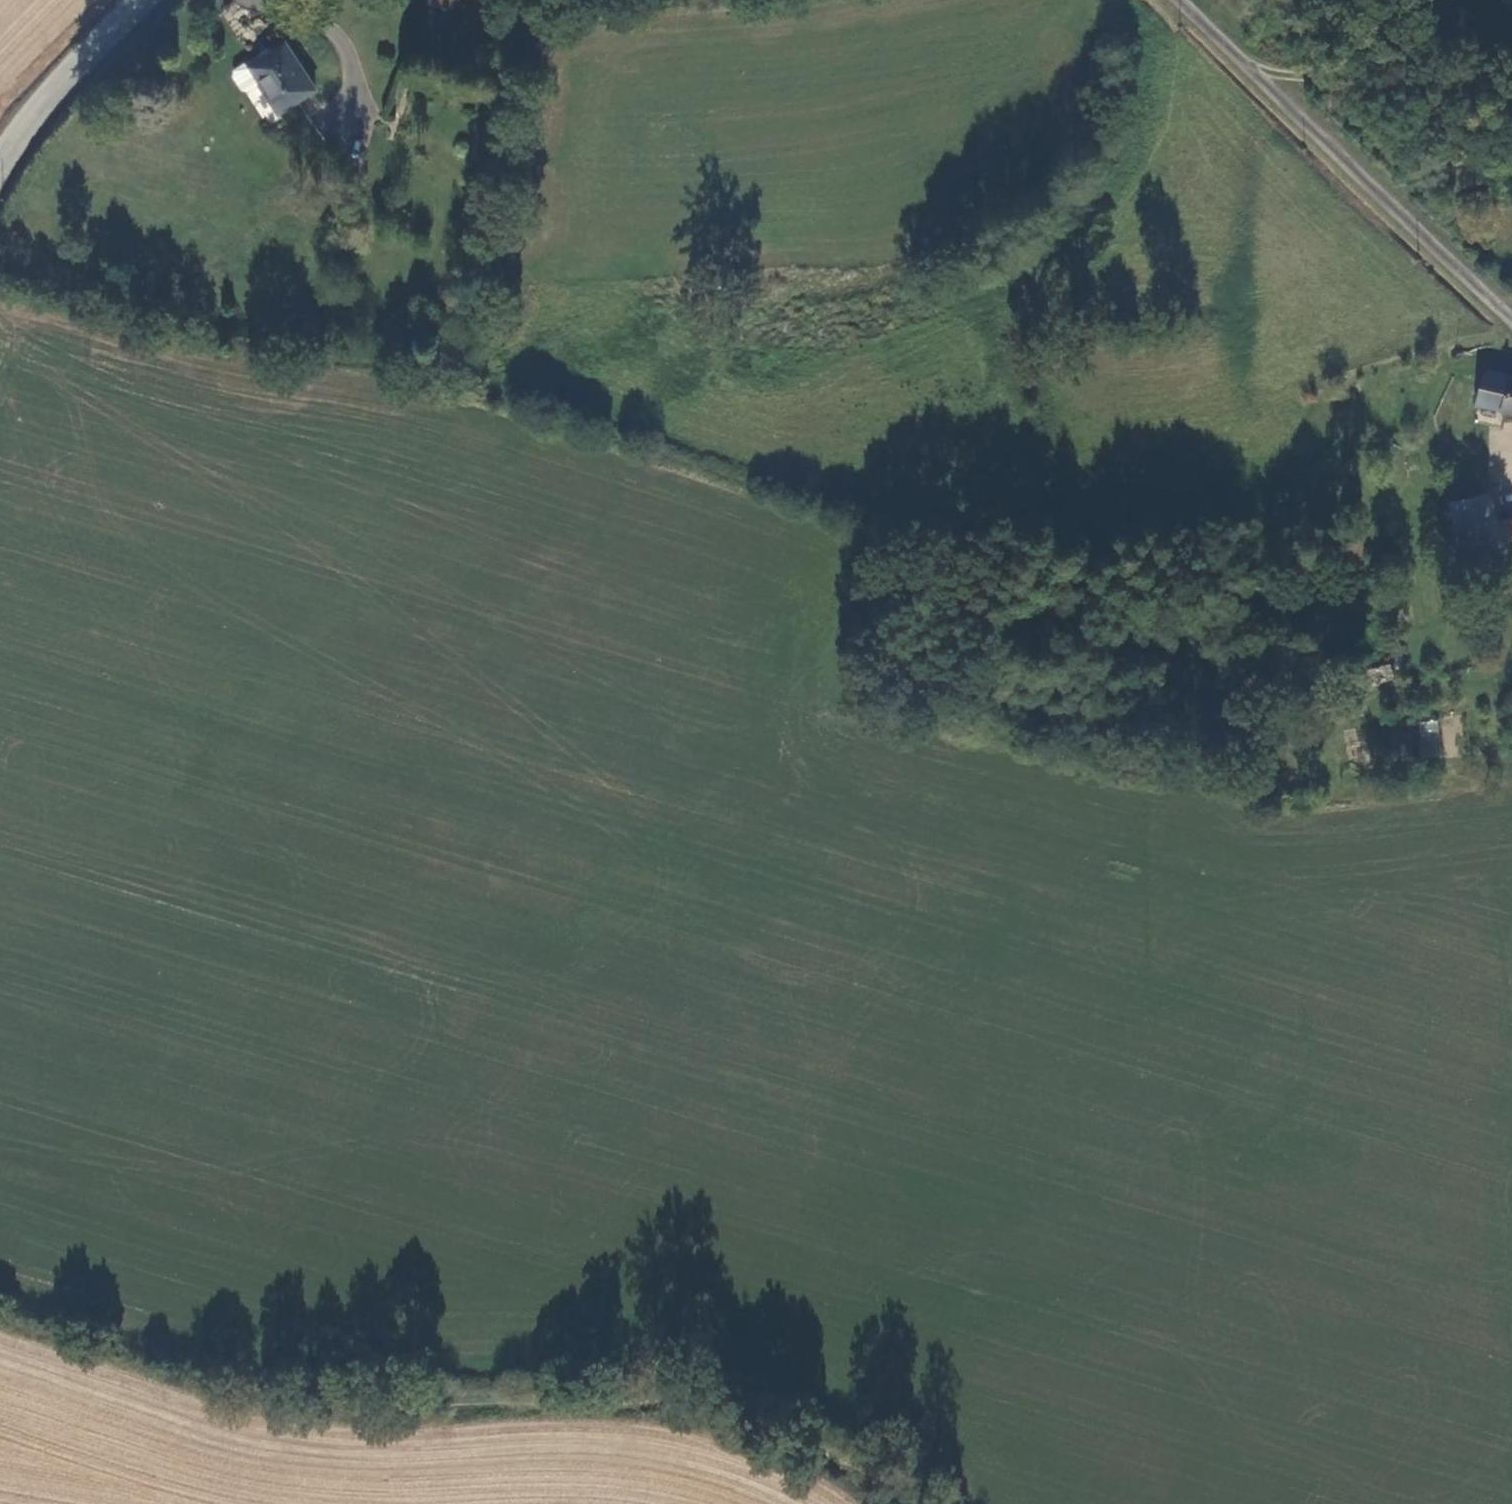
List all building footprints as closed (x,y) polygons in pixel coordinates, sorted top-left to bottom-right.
[(465,0),(439,0),(437,14),(462,17),(465,0)] [(259,83),(278,111),(314,86),(284,42),(248,67),(245,63),(235,70),(233,77),(242,89),(249,90),(259,83)] [(1489,372),(1488,376),(1473,372),(1466,403),(1511,414),(1511,378),(1489,372)] [(1488,501),(1455,507),(1468,558),(1475,558),(1498,553),(1488,501)] [(1501,568),(1498,553),(1475,558),(1478,573),(1501,568)] [(1440,720),(1418,721),(1419,757),(1441,756),(1440,720)] [(1391,728),(1400,763),(1422,757),(1413,722),(1391,728)]
